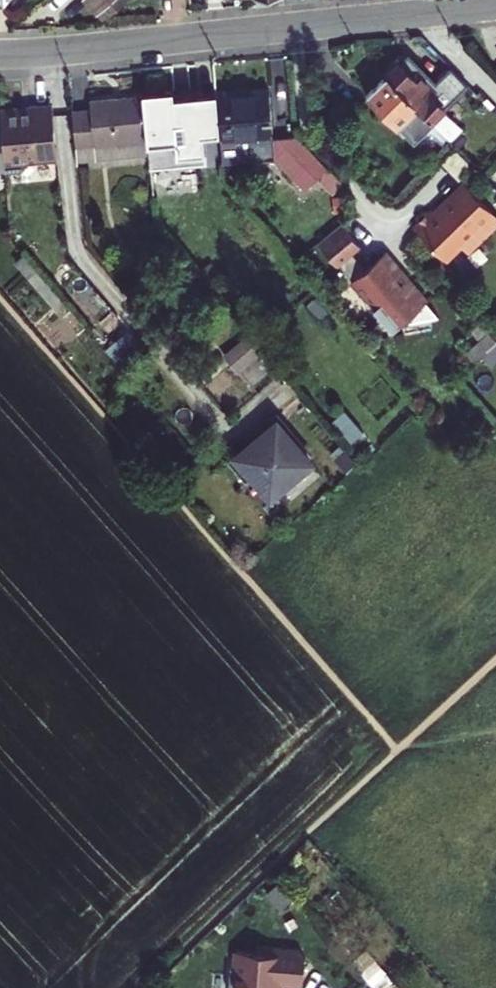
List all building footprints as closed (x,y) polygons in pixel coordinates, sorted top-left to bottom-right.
[(404,58),(400,62),(412,75),(417,71),(404,58)] [(430,85),(417,71),(412,75),(400,62),(386,75),(429,119),(444,134),(456,122),(437,103),(447,93),(435,81),(430,85)] [(386,75),(367,94),(409,137),(429,119),(386,75)] [(142,87),(142,91),(148,153),(149,164),(205,158),(202,134),(199,94),(199,89),(173,91),(172,84),(142,87)] [(219,133),(221,162),(273,158),(303,188),(318,175),(334,192),(343,183),(296,134),(272,138),(267,88),(215,92),(219,133)] [(76,160),(148,153),(142,91),(87,96),(88,107),(71,109),(76,160)] [(199,94),(202,134),(219,133),(215,92),(199,94)] [(0,112),(0,138),(3,171),(19,170),(29,159),(33,159),(33,162),(56,160),(51,104),(28,106),(28,110),(0,112)] [(459,149),(443,165),(459,181),(475,165),(459,149)] [(464,182),(432,211),(429,206),(410,224),(441,258),(458,243),(464,251),(495,222),(495,216),(464,182)] [(360,245),(340,222),(317,243),(336,265),(338,264),(352,279),(350,281),(393,329),(406,318),(408,321),(438,313),(409,280),(403,285),(378,257),(377,257),(369,264),(355,249),(360,245)] [(64,302),(22,252),(12,261),(55,310),(64,302)] [(378,257),(403,285),(409,280),(384,252),(378,257)] [(109,329),(120,320),(112,310),(98,322),(104,329),(108,326),(109,329)] [(485,330),(476,322),(469,329),(477,338),(485,330)] [(441,370),(452,381),(471,364),(495,342),(485,330),(477,338),(441,370)] [(249,333),(225,353),(237,369),(245,363),(258,378),(275,363),(249,333)] [(237,369),(250,384),(258,378),(245,363),(237,369)] [(298,436),(276,412),(253,432),(257,437),(247,445),(245,443),(226,459),(245,481),(252,475),(270,495),(305,465),(292,449),(297,445),(293,440),(297,437),(298,436)] [(293,440),(297,445),(301,441),(297,437),(293,440)] [(334,458),(345,471),(355,463),(343,449),(334,458)] [(254,951),(234,949),(233,967),(228,966),(226,987),(275,987),(275,978),(301,980),(303,956),(297,948),(255,944),(254,951)]
